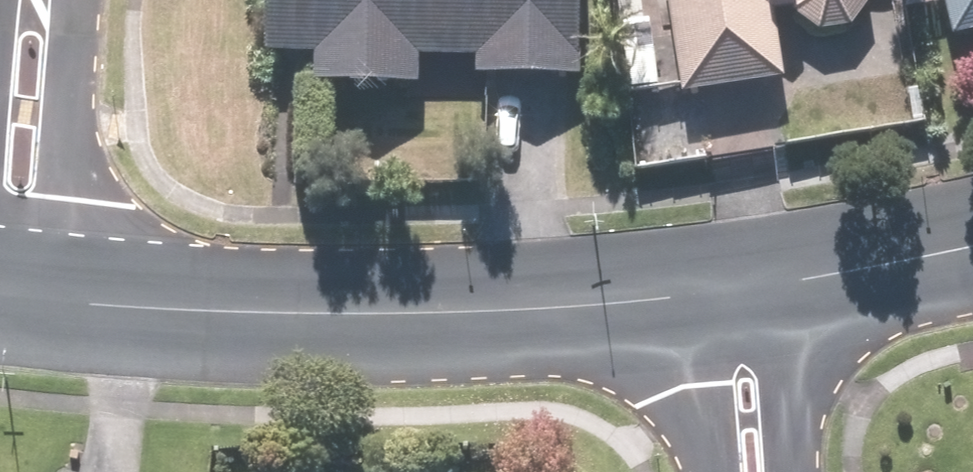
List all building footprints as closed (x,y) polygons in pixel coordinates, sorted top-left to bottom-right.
[(267,61),(318,63),(317,87),(416,91),(418,57),(475,59),(475,77),(577,81),(580,0),(269,0),(267,61)] [(666,40),(644,43),(647,69),(674,65),(678,96),(787,82),(779,17),(869,6),(868,0),(661,0),(666,40)] [(955,42),(972,37),(972,0),(944,0),(955,42)]
